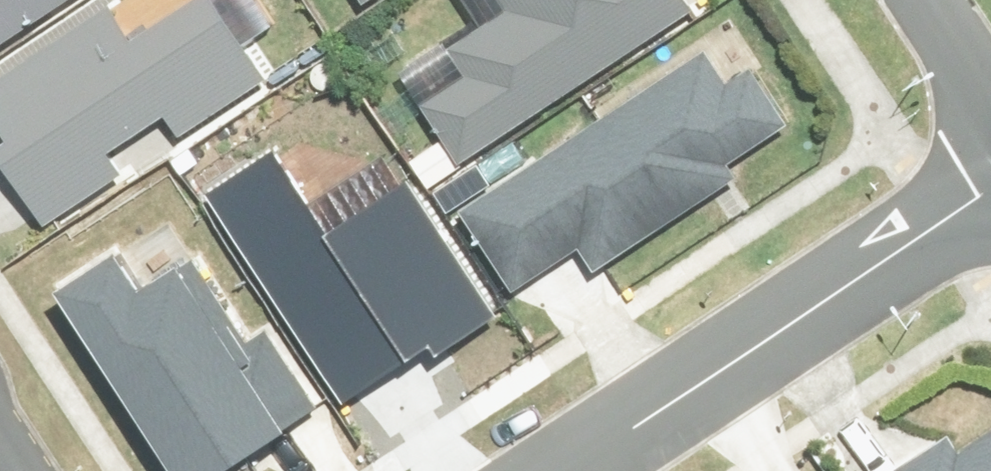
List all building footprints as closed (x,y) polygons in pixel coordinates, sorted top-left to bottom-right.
[(0,146),(0,158),(42,223),(114,177),(99,154),(162,114),(177,136),(259,84),(204,0),(129,49),(108,17),(0,86),(0,119),(12,138),(0,146)] [(69,0),(0,0),(0,44),(69,0)] [(455,154),(679,10),(673,0),(457,0),(477,30),(448,48),(466,75),(422,104),(455,154)] [(702,59),(464,213),(512,286),(553,260),(555,264),(587,243),(600,263),(733,177),(724,163),(778,128),(744,76),(722,90),(702,59)] [(276,157),(212,198),(351,411),(494,319),(406,184),(326,235),(276,157)] [(56,293),(172,470),(216,470),(310,411),(261,335),(238,349),(184,267),(142,294),(116,254),(56,293)] [(911,470),(990,470),(990,440),(981,447),(972,432),(911,470)]
